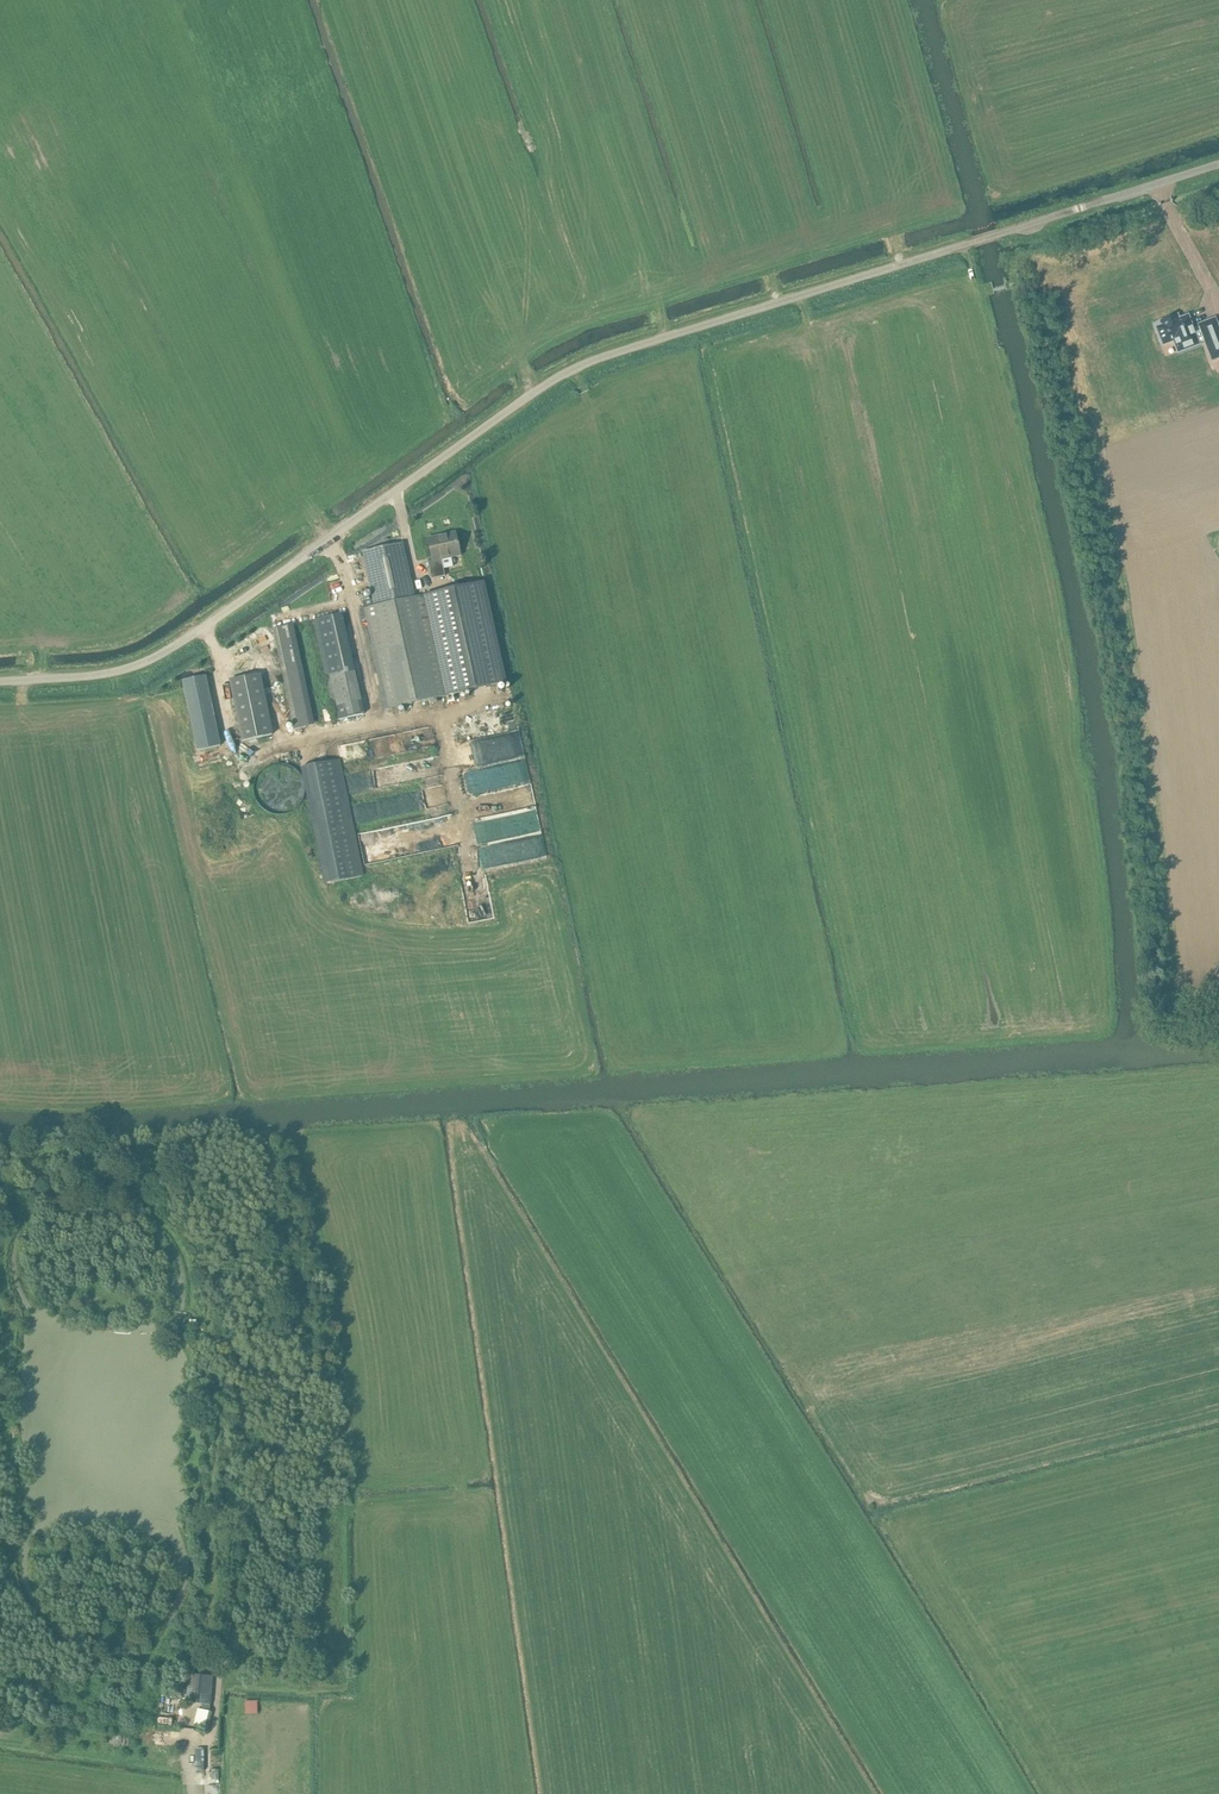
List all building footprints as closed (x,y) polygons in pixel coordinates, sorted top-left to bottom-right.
[(1175,344),(1176,347),(1178,352),(1199,344),(1196,339),(1196,338),(1203,336),(1209,351),(1212,360),(1218,357),(1218,331),(1215,319),(1202,324),(1199,325),(1199,326),(1200,329),(1198,329),(1193,331),(1192,328),(1188,316),(1184,318),(1179,320),(1177,315),(1173,317),(1160,322),(1161,323),(1162,326),(1160,327),(1157,328),(1157,329),(1163,345),(1174,341),(1175,344)] [(432,579),(445,576),(441,559),(460,555),(455,532),(427,538),(432,559),(428,560),(432,579)] [(415,597),(403,543),(362,552),(374,606),(363,608),(358,609),(361,621),(366,620),(386,709),(448,696),(504,683),(482,582),(481,582),(425,594),(415,597)] [(362,714),(343,613),(314,618),(333,719),(362,714)] [(292,624),(273,628),(294,729),(313,725),(292,624)] [(260,674),(229,680),(241,741),(273,734),(260,674)] [(205,675),(181,680),(194,750),(219,745),(205,675)] [(337,760),(302,768),(326,884),(361,877),(337,760)] [(278,815),(280,815),(283,815),(285,814),(287,814),(290,813),(292,812),(293,811),(296,809),(298,807),(299,806),(301,804),(302,802),(303,799),(304,797),(304,795),(305,793),(305,792),(305,791),(305,789),(305,787),(305,785),(304,782),(303,780),(303,779),(302,777),(301,776),(300,774),(299,773),(298,771),(296,770),(295,769),(292,767),(290,766),(287,765),(284,764),(282,764),(280,764),(277,764),(275,764),(273,764),(271,765),(268,766),(265,768),(264,769),(262,770),(261,772),(260,772),(259,773),(258,775),(257,777),(256,779),(255,781),(254,784),(254,786),(254,788),(254,790),(254,791),(254,793),(254,795),(255,797),(255,798),(256,800),(257,802),(258,804),(259,805),(261,807),(263,809),(265,811),(266,812),(268,813),(270,813),(272,814),(274,815),(276,815),(278,815)] [(360,833),(367,864),(401,856),(394,826),(360,833)] [(243,1714),(256,1714),(257,1700),(244,1699),(243,1714)] [(169,1707),(165,1719),(170,1720),(174,1708),(169,1707)] [(208,1728),(212,1712),(198,1709),(194,1724),(208,1728)] [(195,1748),(195,1770),(203,1771),(204,1748),(195,1748)]
